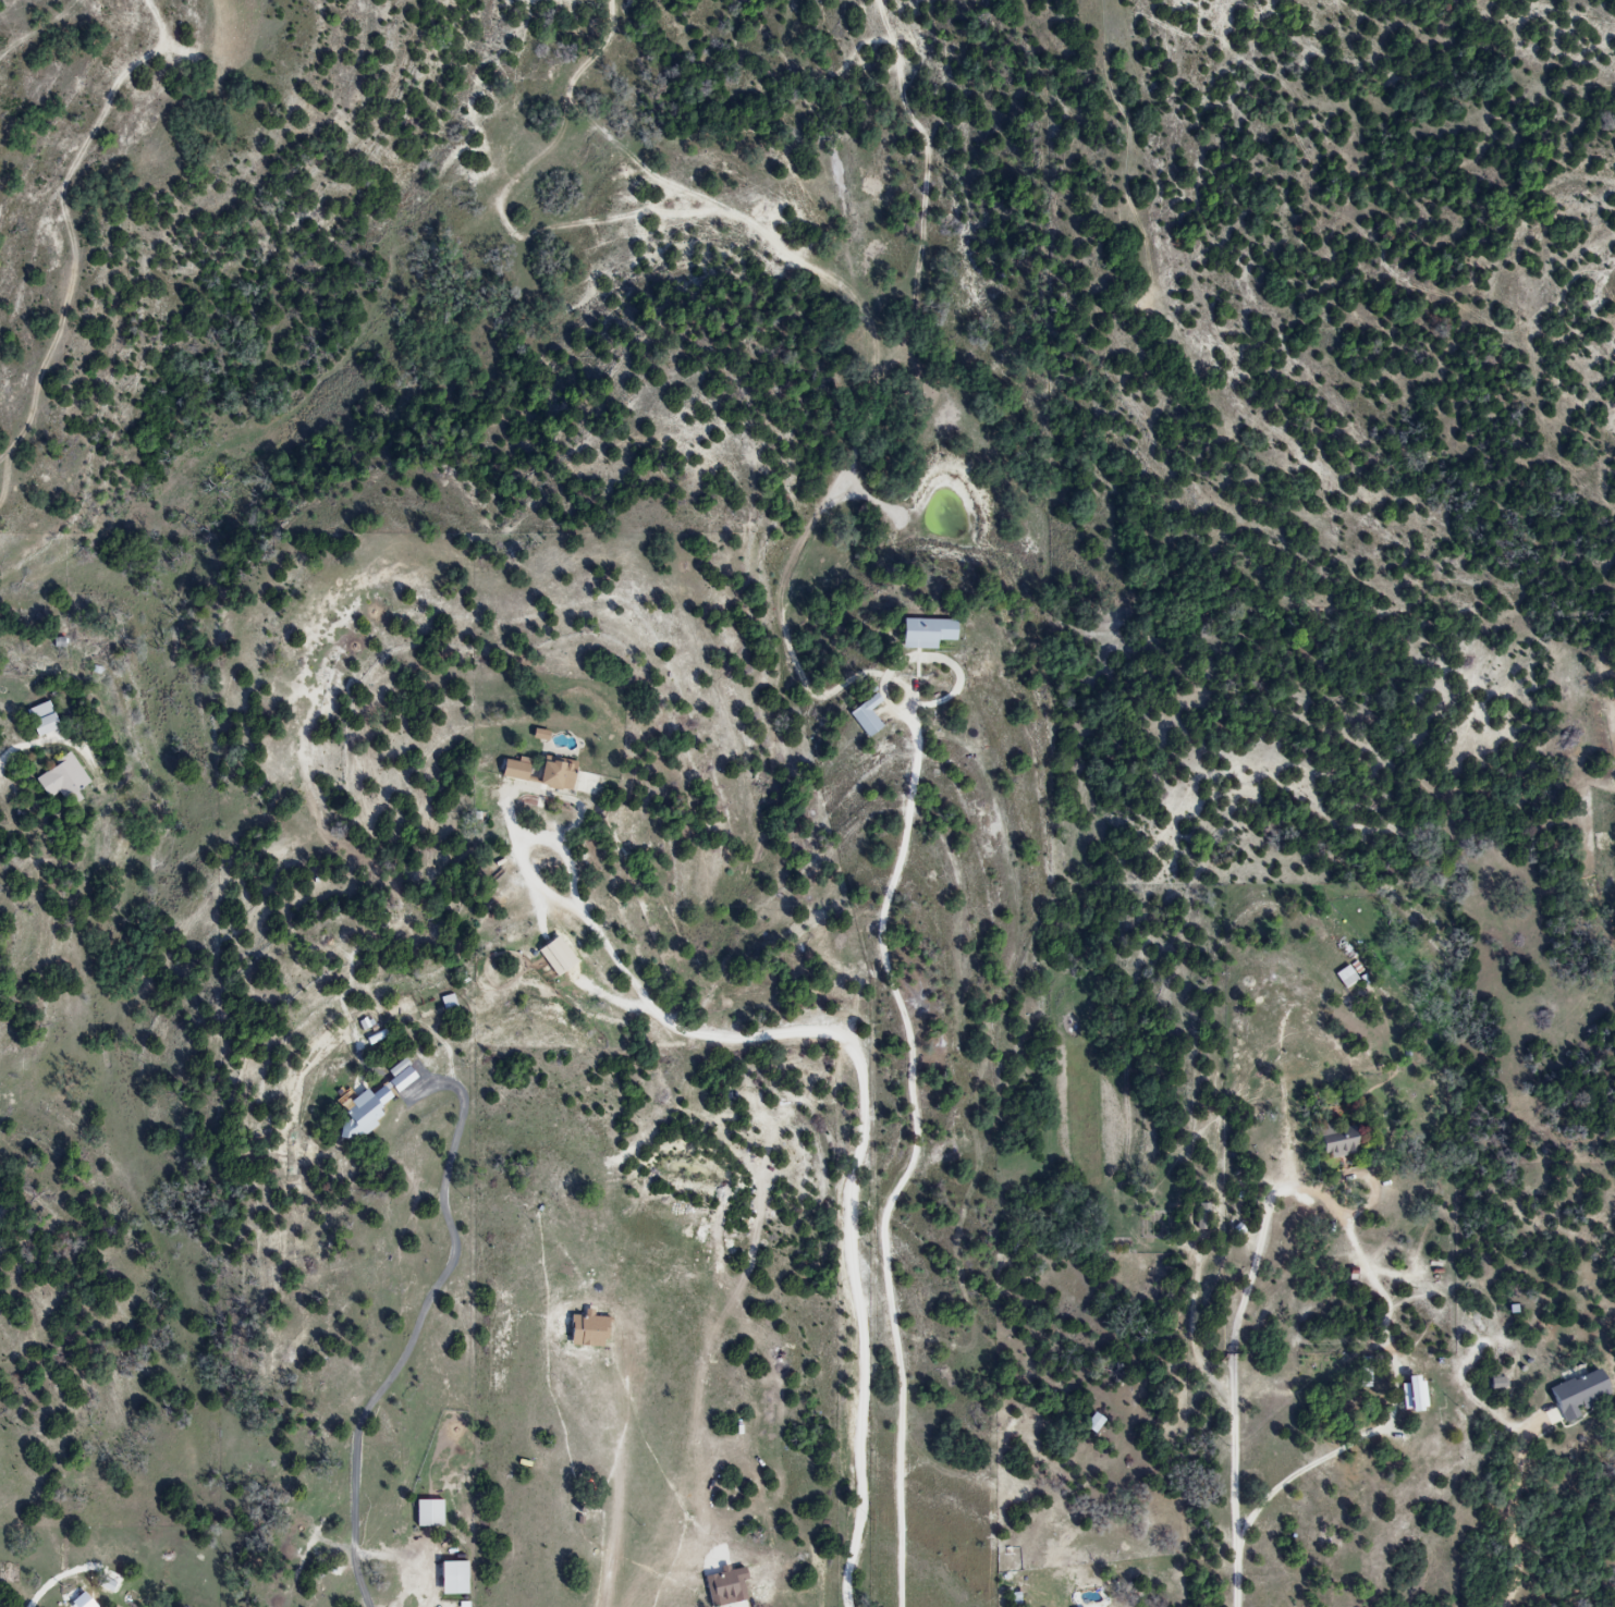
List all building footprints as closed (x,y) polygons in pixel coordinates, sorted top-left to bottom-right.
[(898,649),(937,649),(937,642),(953,642),(953,620),(898,620),(898,649)] [(880,703),(873,694),(846,713),(866,740),(882,728),(869,710),(880,703)] [(34,739),(56,730),(45,703),(23,712),(34,739)] [(31,779),(47,801),(55,795),(62,803),(88,784),(65,754),(31,779)] [(500,779),(572,791),(576,766),(540,760),(539,766),(503,761),(500,779)] [(338,1111),(346,1122),(336,1129),(346,1144),(385,1117),(367,1091),(338,1111)] [(1338,1130),(1337,1123),(1316,1126),(1321,1160),(1358,1155),(1354,1128),(1338,1130)] [(1600,1370),(1549,1389),(1561,1421),(1612,1402),(1600,1370)] [(1425,1382),(1415,1382),(1415,1378),(1404,1378),(1404,1412),(1425,1412),(1425,1382)] [(1092,1435),(1102,1422),(1092,1414),(1082,1427),(1092,1435)]
